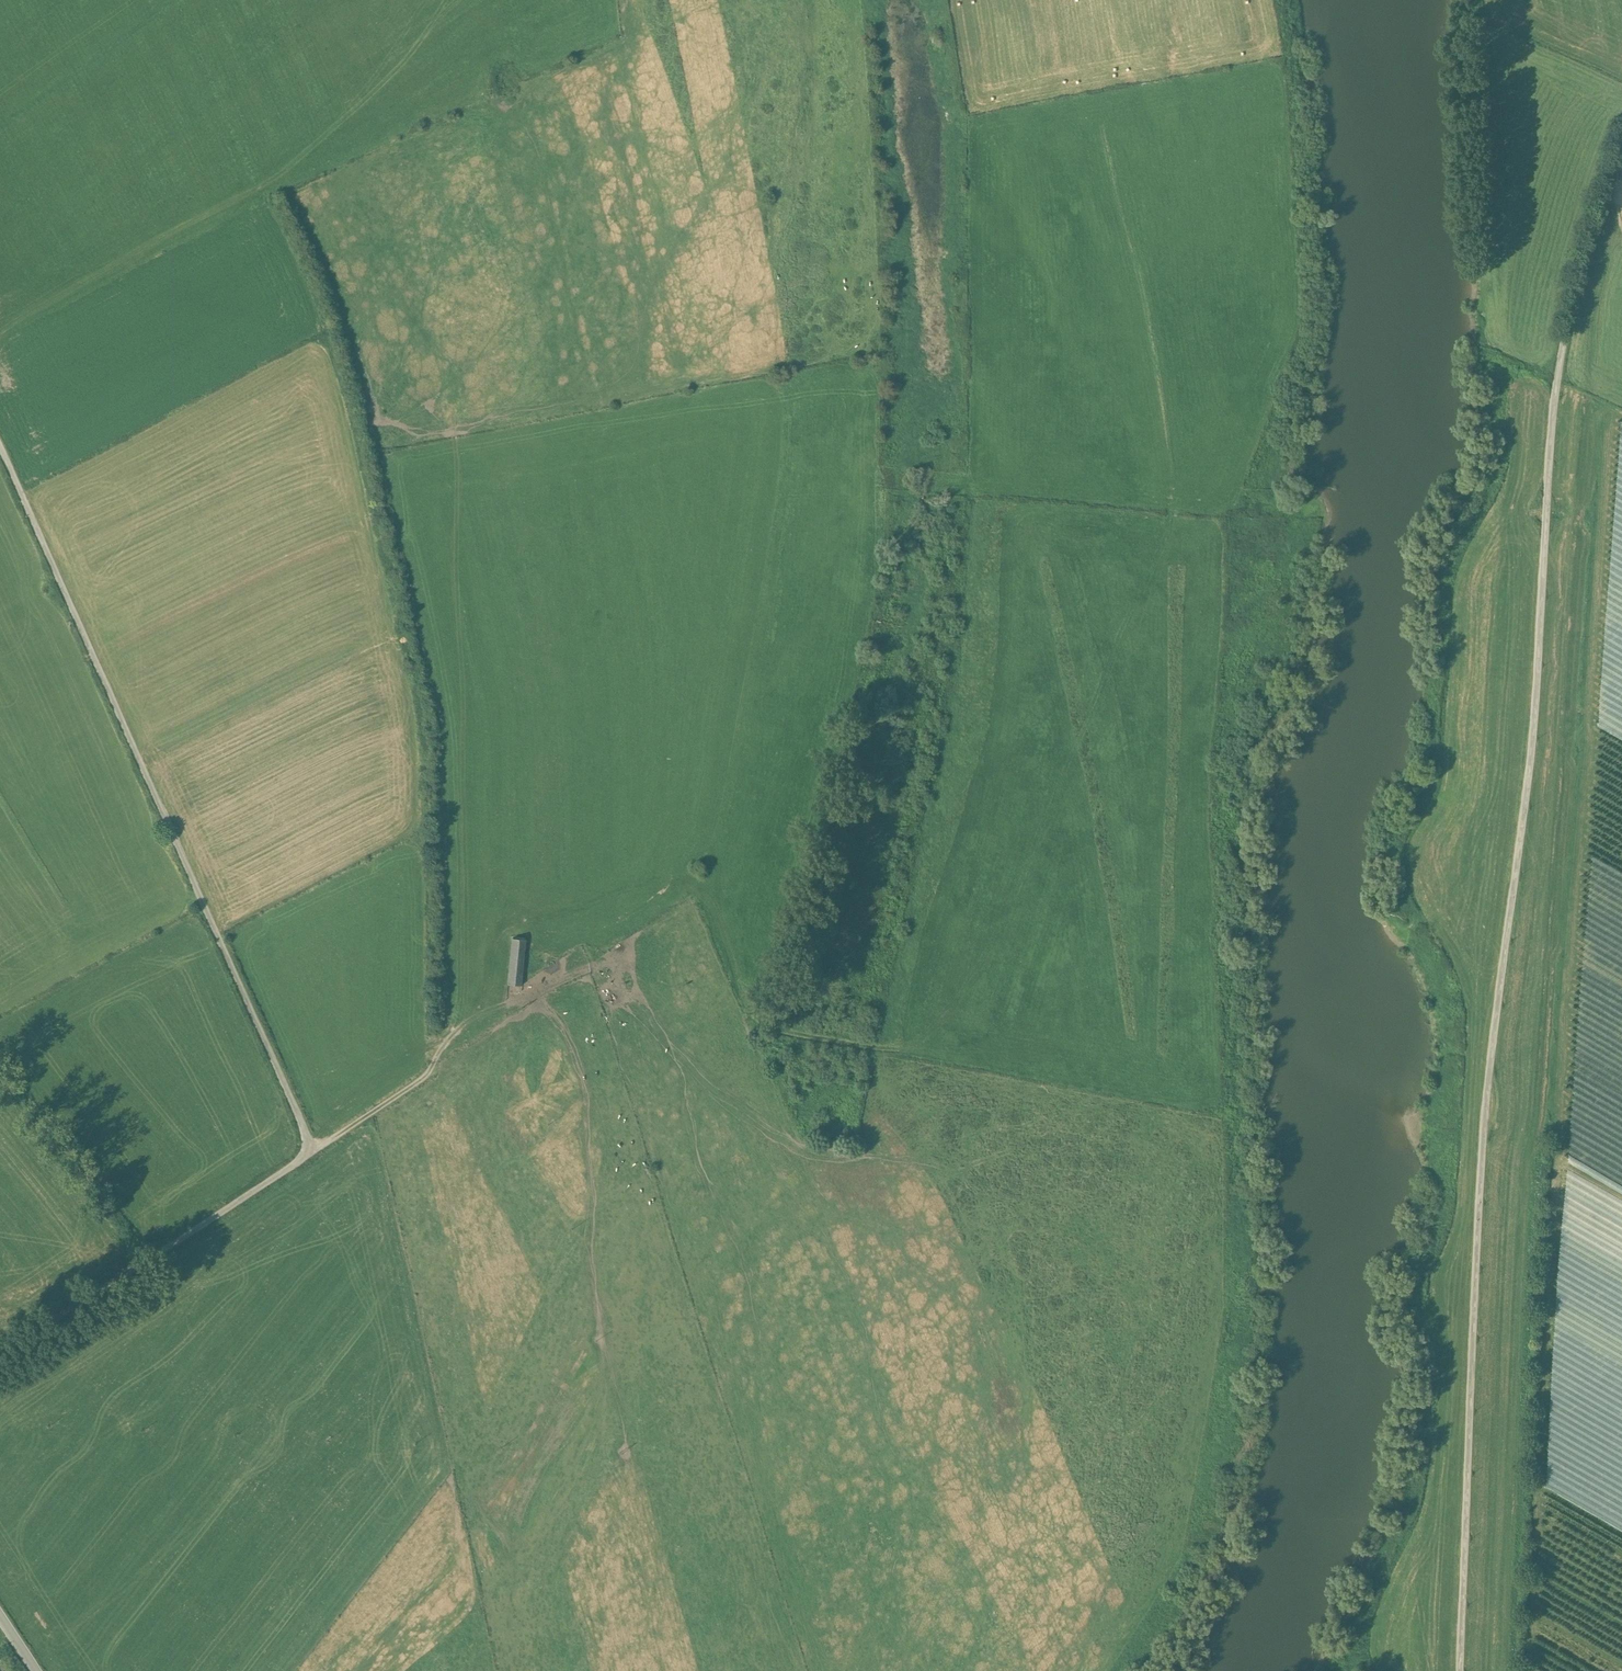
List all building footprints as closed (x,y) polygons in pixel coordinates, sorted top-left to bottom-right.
[(527,940),(514,939),(510,986),(523,987),(527,940)]
